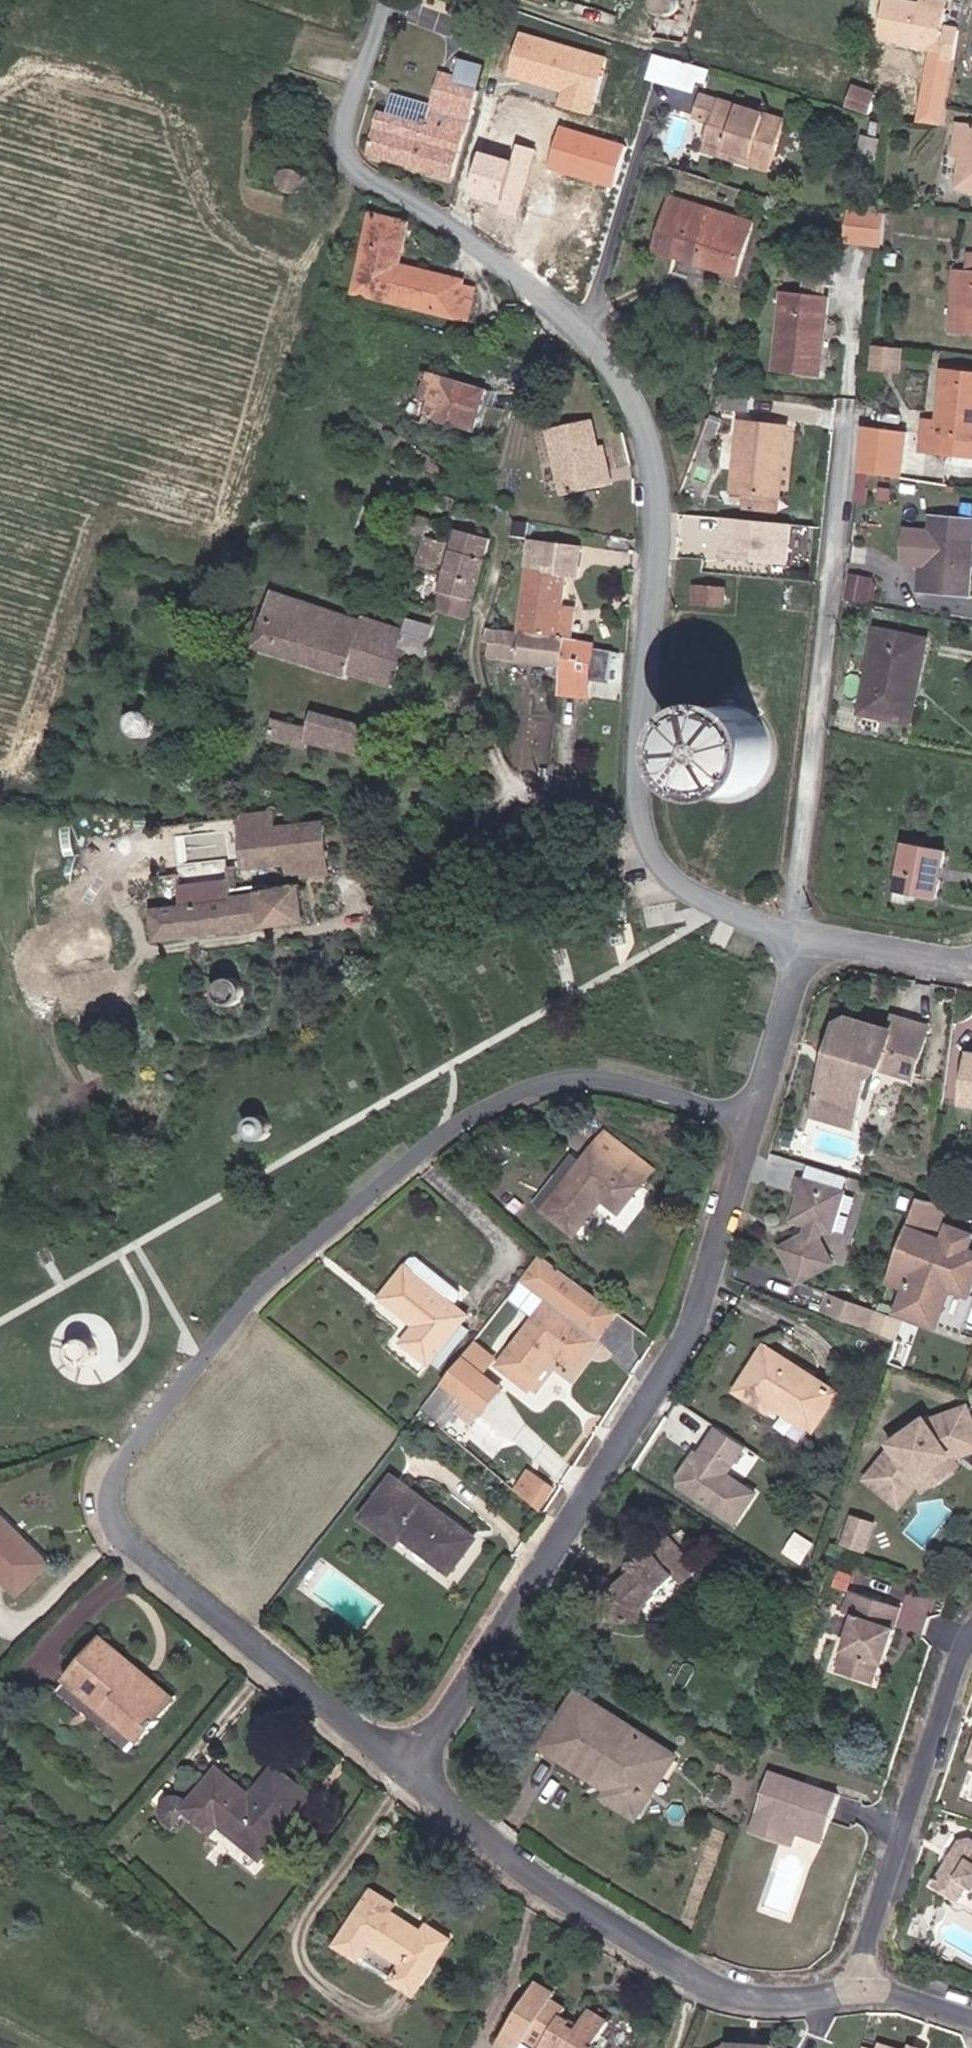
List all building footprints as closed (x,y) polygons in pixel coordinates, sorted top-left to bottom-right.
[(654,2),(653,9),(656,14),(660,18),(666,21),(670,21),(675,20),(679,17),(683,11),(684,7),(683,2),(683,0),(655,0),(654,2)] [(953,59),(959,29),(942,26),(946,10),(921,5),(894,0),(884,0),(877,38),(938,49),(936,56),(953,59)] [(921,5),(946,10),(947,2),(937,0),(921,0),(921,5)] [(653,77),(706,90),(712,64),(659,51),(653,77)] [(492,75),(506,80),(512,60),(498,55),(492,75)] [(392,103),(390,116),(426,125),(464,134),(471,136),(484,90),(461,84),(463,76),(438,69),(428,103),(401,96),(392,103)] [(491,125),(506,80),(492,75),(478,121),(491,125)] [(855,88),(847,109),(866,115),(874,97),(855,88)] [(764,114),(740,106),(701,95),(694,118),(707,122),(702,141),(706,143),(753,158),(750,165),(770,171),(784,119),(764,114)] [(743,96),(740,106),(764,114),(766,104),(743,96)] [(381,113),(368,157),(414,169),(426,125),(390,116),(381,113)] [(426,125),(414,169),(451,179),(464,134),(426,125)] [(960,158),(965,126),(957,125),(951,156),(960,158)] [(965,126),(960,158),(955,186),(971,190),(971,127),(965,126)] [(753,158),(706,143),(704,150),(750,165),(753,158)] [(526,158),(488,147),(480,173),(518,185),(526,158)] [(670,242),(667,254),(737,275),(753,221),(690,202),(677,244),(670,242)] [(892,243),(894,210),(853,207),(851,240),(892,243)] [(405,276),(407,269),(399,267),(408,224),(372,217),(355,294),(415,308),(422,280),(405,276)] [(895,255),(885,254),(884,266),(895,267),(895,255)] [(968,255),(967,270),(963,270),(960,308),(951,307),(950,332),(971,333),(971,256),(968,255)] [(465,282),(407,269),(405,276),(422,280),(415,308),(466,321),(474,288),(464,286),(465,282)] [(960,308),(963,270),(954,269),(951,307),(960,308)] [(810,278),(808,297),(826,299),(828,280),(810,278)] [(826,299),(808,297),(783,294),(776,368),(820,373),(828,299),(826,299)] [(907,369),(909,344),(877,341),(875,367),(907,369)] [(943,372),(937,422),(924,420),(921,451),(951,455),(953,436),(971,438),(971,374),(943,372)] [(423,394),(418,414),(427,417),(455,425),(475,430),(487,390),(432,374),(425,395),(423,394)] [(750,398),(724,395),(723,410),(749,413),(750,398)] [(608,484),(598,447),(592,420),(547,431),(562,495),(608,484)] [(708,420),(697,449),(708,455),(718,424),(708,420)] [(789,427),(740,420),(733,493),(746,495),(744,506),(779,510),(789,427)] [(894,442),(862,437),(859,470),(891,474),(894,442)] [(604,446),(598,447),(608,484),(613,483),(604,446)] [(397,528),(424,536),(429,519),(401,511),(397,528)] [(931,517),(926,564),(921,565),(918,589),(969,593),(971,558),(971,521),(931,517)] [(723,518),(720,558),(790,564),(793,524),(723,518)] [(438,612),(471,621),(489,539),(456,530),(452,545),(444,576),(433,611),(406,604),(403,615),(434,624),(438,612)] [(435,573),(444,542),(424,536),(416,566),(435,573)] [(444,576),(452,545),(444,542),(435,573),(444,576)] [(526,569),(518,633),(559,639),(563,606),(568,575),(578,576),(582,550),(542,545),(539,571),(526,569)] [(849,596),(877,598),(879,574),(852,572),(849,596)] [(699,587),(698,601),(726,604),(726,589),(699,587)] [(406,653),(425,658),(434,624),(403,615),(401,621),(407,623),(405,631),(362,617),(361,622),(273,591),(257,647),(390,688),(406,653)] [(563,640),(572,640),(575,621),(577,608),(563,606),(559,639),(563,640)] [(487,628),(483,641),(490,642),(487,656),(560,667),(563,640),(559,639),(518,633),(487,628)] [(908,687),(917,689),(926,641),(876,630),(860,712),(901,722),(908,687)] [(560,667),(559,677),(590,681),(594,644),(572,640),(563,640),(560,667)] [(909,724),(917,689),(908,687),(901,722),(909,724)] [(309,741),(316,743),(358,754),(370,727),(313,712),(308,729),(273,720),(269,739),(306,750),(309,741)] [(692,733),(688,742),(686,749),(687,757),(689,764),(691,772),(698,781),(706,787),(718,792),(726,793),(738,791),(748,787),(756,781),(762,774),(766,763),(767,750),(764,739),(757,727),(747,719),(738,714),(729,712),(720,713),(708,717),(699,723),(692,733)] [(149,714),(145,714),(141,715),(136,718),(133,724),(133,728),(135,734),(141,738),(146,740),(153,737),(156,734),(158,730),(158,725),(157,721),(153,717),(149,714)] [(313,752),(316,743),(309,741),(306,750),(313,752)] [(212,871),(288,863),(326,858),(322,823),(275,829),(273,815),(208,822),(212,871)] [(161,877),(212,871),(208,822),(157,828),(161,877)] [(897,891),(898,891),(918,895),(937,898),(945,851),(906,844),(897,891)] [(289,880),(328,875),(326,858),(288,863),(289,880)] [(305,918),(301,888),(232,897),(232,901),(155,912),(158,939),(305,918)] [(918,895),(898,891),(897,900),(917,904),(918,895)] [(235,981),(231,980),(227,981),(222,985),(219,990),(219,995),(221,1000),(226,1005),(232,1006),(238,1003),(241,1001),(243,997),(244,991),(243,987),(239,983),(235,981)] [(860,1068),(874,1072),(888,1063),(919,1073),(934,1023),(899,1013),(894,1030),(853,1017),(843,1020),(834,1049),(847,1053),(844,1070),(829,1066),(816,1115),(858,1128),(867,1094),(854,1091),(860,1068)] [(847,1053),(834,1049),(829,1066),(844,1070),(847,1053)] [(968,1052),(961,1104),(971,1106),(971,1053),(968,1052)] [(867,1094),(874,1072),(860,1068),(854,1091),(867,1094)] [(263,1117),(259,1116),(255,1117),(250,1121),(247,1126),(247,1131),(249,1137),(254,1141),(260,1142),(267,1140),(270,1137),(271,1133),(272,1128),(271,1123),(267,1119),(263,1117)] [(616,1164),(627,1151),(606,1134),(596,1148),(616,1164)] [(585,1161),(546,1213),(575,1236),(603,1202),(619,1214),(652,1171),(627,1151),(616,1164),(596,1148),(585,1161)] [(536,1205),(546,1213),(585,1161),(576,1153),(536,1205)] [(785,1248),(803,1283),(838,1265),(826,1239),(828,1229),(838,1232),(850,1191),(803,1178),(799,1193),(805,1195),(797,1220),(813,1225),(810,1234),(785,1248)] [(937,1236),(949,1201),(920,1195),(909,1226),(937,1236)] [(970,1248),(971,1243),(971,1232),(952,1225),(947,1240),(937,1236),(909,1226),(895,1267),(916,1274),(911,1289),(907,1299),(946,1311),(954,1286),(971,1292),(971,1249),(970,1248)] [(579,1331),(602,1302),(540,1255),(518,1283),(545,1305),(499,1364),(531,1390),(557,1356),(574,1369),(595,1342),(579,1331)] [(430,1362),(461,1324),(467,1315),(407,1266),(382,1298),(416,1326),(405,1341),(430,1362)] [(916,1274),(895,1267),(890,1282),(911,1289),(916,1274)] [(946,1311),(907,1299),(903,1314),(957,1330),(971,1292),(954,1286),(946,1311)] [(865,1309),(842,1300),(835,1318),(858,1327),(865,1309)] [(467,1330),(461,1324),(430,1362),(437,1368),(467,1330)] [(491,1414),(512,1387),(490,1370),(502,1354),(480,1337),(446,1380),(491,1414)] [(89,1340),(86,1340),(80,1340),(76,1344),(73,1348),(73,1353),(74,1360),(80,1364),(86,1365),(92,1363),(95,1359),(97,1356),(97,1350),(96,1346),(93,1342),(89,1340)] [(766,1349),(738,1390),(770,1412),(774,1405),(812,1429),(835,1394),(766,1349)] [(935,1420),(934,1417),(926,1421),(919,1420),(904,1429),(904,1435),(898,1441),(868,1476),(897,1502),(921,1474),(925,1478),(955,1454),(954,1450),(971,1445),(971,1407),(935,1420)] [(719,1421),(678,1482),(742,1524),(766,1489),(736,1469),(753,1443),(719,1421)] [(538,1508),(551,1491),(532,1474),(517,1490),(538,1508)] [(394,1480),(365,1519),(397,1543),(402,1536),(449,1572),(474,1540),(394,1480)] [(856,1510),(844,1540),(871,1550),(882,1520),(856,1510)] [(0,1517),(0,1576),(18,1593),(48,1563),(0,1517)] [(631,1571),(614,1586),(610,1614),(641,1618),(644,1602),(680,1572),(685,1578),(702,1564),(671,1528),(655,1541),(658,1545),(639,1562),(641,1566),(637,1574),(631,1571)] [(801,1592),(786,1583),(781,1592),(796,1602),(801,1592)] [(883,1660),(889,1662),(899,1633),(896,1632),(902,1613),(852,1597),(844,1622),(856,1627),(839,1677),(874,1688),(880,1668),(883,1660)] [(101,1636),(67,1679),(140,1739),(174,1697),(101,1636)] [(886,1670),(889,1662),(883,1660),(880,1668),(886,1670)] [(140,1739),(67,1679),(58,1691),(131,1750),(140,1739)] [(651,1771),(661,1777),(673,1757),(576,1696),(555,1731),(620,1773),(610,1789),(606,1796),(628,1810),(651,1771)] [(620,1773),(555,1731),(544,1748),(610,1789),(620,1773)] [(251,1798),(217,1771),(191,1803),(185,1798),(180,1796),(175,1796),(169,1799),(165,1803),(163,1809),(165,1816),(168,1821),(174,1825),(189,1808),(214,1829),(219,1822),(261,1856),(308,1798),(275,1770),(251,1798)] [(637,1816),(661,1777),(651,1771),(628,1810),(637,1816)] [(802,1821),(827,1831),(839,1795),(819,1789),(817,1789),(810,1791),(804,1788),(805,1785),(770,1772),(750,1832),(785,1844),(791,1825),(802,1821)] [(822,1842),(827,1831),(802,1821),(791,1825),(785,1844),(791,1846),(796,1833),(822,1842)] [(936,1886),(962,1903),(965,1906),(971,1911),(971,1840),(964,1842),(936,1886)] [(403,1964),(394,1978),(417,1993),(450,1939),(428,1924),(423,1931),(393,1911),(397,1904),(375,1890),(340,1944),(363,1959),(373,1943),(403,1964)] [(363,1959),(394,1978),(403,1964),(373,1943),(363,1959)] [(599,2038),(610,2021),(591,2008),(579,2027),(571,2023),(572,2020),(563,2014),(568,2006),(553,1998),(556,1992),(537,1981),(498,2045),(504,2047),(597,2047),(598,2046),(595,2044),(599,2038)] [(599,2038),(595,2044),(598,2046),(597,2047),(604,2047),(606,2044),(599,2038)]
